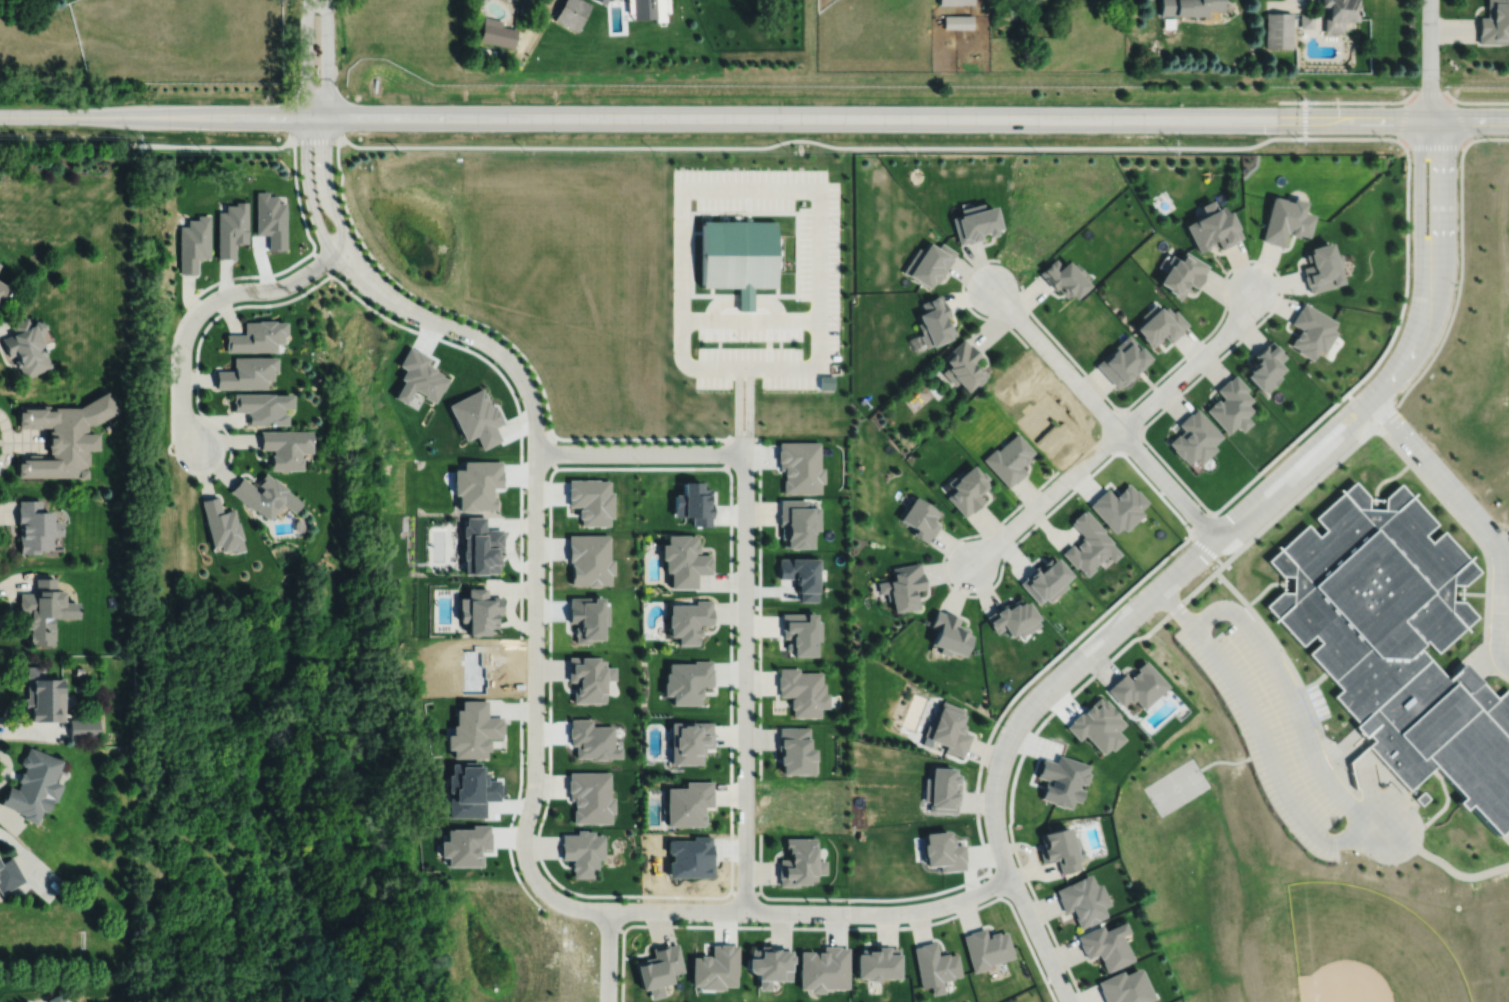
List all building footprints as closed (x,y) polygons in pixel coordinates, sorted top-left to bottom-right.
[(554,18),(576,30),(591,3),(586,0),(564,0),(554,18)] [(631,13),(631,0),(667,0),(667,11),(664,12),(664,21),(654,21),(653,12),(631,13)] [(1160,15),(1205,15),(1205,9),(1222,9),(1222,0),(1160,0),(1160,15)] [(1316,5),(1324,5),(1324,13),(1324,32),(1343,32),(1343,19),(1357,19),(1357,17),(1357,9),(1358,9),(1358,2),(1356,2),(1356,0),(1316,0),(1316,5)] [(1486,16),(1478,16),(1478,42),(1506,42),(1506,39),(1508,39),(1508,0),(1486,0),(1486,16)] [(1005,5),(1006,12),(1021,11),(1021,4),(1005,5)] [(1266,12),(1266,48),(1292,48),(1292,46),(1292,13),(1292,12),(1266,12)] [(1300,14),(1300,27),(1313,27),(1313,13),(1300,14)] [(943,14),(943,28),(973,27),(972,14),(943,14)] [(483,15),(478,39),(513,46),(517,28),(501,24),(502,19),(483,15)] [(256,193),(267,193),(267,197),(277,197),(277,203),(285,203),(285,251),(268,251),(268,235),(256,235),(256,193)] [(1271,196),(1261,240),(1269,242),(1268,243),(1283,247),(1287,232),(1289,232),(1289,235),(1297,237),(1297,234),(1308,237),(1313,215),(1303,213),(1305,201),(1292,198),(1291,202),(1284,200),(1284,199),(1271,196)] [(1211,200),(1199,206),(1203,214),(1193,219),(1194,220),(1184,225),(1198,253),(1208,248),(1207,246),(1212,243),(1211,241),(1215,239),(1220,249),(1234,242),(1234,241),(1241,237),(1228,211),(1225,213),(1222,206),(1216,209),(1211,200)] [(248,201),(237,201),(237,205),(227,205),(227,211),(219,211),(219,259),(236,259),(236,243),(248,243),(248,201)] [(983,203),(961,209),(962,215),(952,217),(959,244),(967,242),(967,243),(983,239),(982,233),(987,232),(988,236),(996,234),(995,230),(1001,228),(995,206),(984,209),(983,203)] [(211,215),(199,215),(199,219),(189,219),(189,226),(180,226),(181,274),(198,274),(198,258),(211,258),(211,215)] [(750,221),(775,221),(775,288),(752,288),(752,311),(737,311),(737,288),(712,287),(701,287),(701,221),(744,221),(744,217),(750,217),(750,221)] [(941,242),(937,248),(929,243),(924,250),(918,247),(902,272),(912,278),(911,279),(917,283),(918,282),(929,289),(933,282),(934,283),(935,282),(937,283),(953,259),(952,258),(956,252),(941,242)] [(1329,243),(1308,249),(1309,253),(1304,254),(1306,261),(1309,260),(1311,265),(1302,267),(1304,275),(1303,276),(1305,286),(1307,285),(1309,293),(1341,284),(1336,267),(1341,265),(1338,254),(1333,256),(1329,243)] [(1172,255),(1163,271),(1167,273),(1161,283),(1170,289),(1169,291),(1174,294),(1173,295),(1180,299),(1189,284),(1196,288),(1204,274),(1203,273),(1207,266),(1183,251),(1179,258),(1172,255)] [(1076,263),(1073,266),(1068,261),(1062,266),(1055,258),(1039,272),(1044,278),(1044,279),(1054,290),(1056,288),(1065,298),(1068,295),(1070,297),(1071,295),(1075,300),(1090,286),(1081,276),(1085,273),(1076,263)] [(2,300),(9,288),(0,283),(0,299),(2,300)] [(940,295),(921,303),(925,312),(917,315),(920,322),(916,324),(921,335),(919,336),(925,348),(931,346),(932,348),(951,339),(950,338),(955,335),(947,317),(950,315),(944,301),(943,302),(940,295)] [(1156,303),(1142,316),(1146,320),(1136,329),(1144,337),(1142,338),(1152,348),(1162,340),(1161,338),(1164,335),(1171,343),(1184,331),(1183,330),(1189,324),(1176,310),(1173,312),(1168,307),(1164,310),(1161,307),(1160,308),(1156,303)] [(1303,303),(1299,309),(1298,309),(1290,323),(1302,330),(1301,332),(1299,331),(1295,337),(1294,336),(1289,345),(1297,350),(1296,352),(1310,361),(1316,351),(1322,355),(1335,333),(1330,331),(1335,323),(1303,303)] [(33,325),(30,327),(26,318),(10,325),(14,333),(1,339),(9,357),(15,354),(18,360),(14,361),(17,368),(19,367),(24,379),(51,367),(43,348),(44,347),(43,345),(44,345),(41,339),(46,325),(35,321),(33,325)] [(285,322),(275,322),(275,321),(260,321),(260,322),(245,322),(245,334),(227,334),(227,352),(275,352),(275,344),(281,344),(281,334),(285,334),(285,322)] [(1129,334),(1096,365),(1116,387),(1122,381),(1125,384),(1134,376),(1132,373),(1133,372),(1135,374),(1152,359),(1129,334)] [(964,339),(942,358),(949,366),(942,372),(954,386),(957,383),(966,393),(975,385),(976,387),(983,381),(982,380),(988,375),(983,370),(982,371),(978,366),(976,368),(973,364),(982,356),(970,344),(969,345),(964,339)] [(1270,341),(1265,346),(1264,346),(1253,356),(1254,358),(1246,365),(1248,367),(1247,368),(1249,369),(1245,372),(1258,387),(1260,386),(1264,390),(1281,376),(1277,371),(1283,366),(1279,361),(1284,357),(1270,341)] [(407,347),(397,365),(404,369),(398,378),(402,380),(392,396),(404,403),(412,388),(423,394),(422,396),(432,402),(439,390),(441,391),(447,380),(440,375),(441,374),(434,370),(434,369),(425,363),(429,358),(415,350),(414,351),(407,347)] [(217,371),(217,389),(265,389),(265,381),(271,381),(271,370),(275,370),(275,358),(235,358),(235,371),(217,371)] [(1234,373),(1228,378),(1228,377),(1216,388),(1223,397),(1219,400),(1216,397),(1211,402),(1211,403),(1205,408),(1226,431),(1235,423),(1240,429),(1250,420),(1245,414),(1252,408),(1246,402),(1251,398),(1244,390),(1247,387),(1234,373)] [(79,404),(49,405),(49,403),(19,403),(20,408),(18,408),(18,418),(19,418),(19,425),(28,425),(28,426),(40,426),(40,425),(51,425),(51,428),(48,428),(49,433),(47,433),(47,444),(48,444),(48,451),(51,451),(51,454),(40,454),(40,452),(28,453),(28,454),(19,454),(19,459),(17,459),(17,469),(18,469),(18,475),(86,475),(86,466),(85,466),(85,462),(88,462),(88,449),(87,449),(87,447),(98,447),(98,429),(87,429),(87,422),(94,422),(117,409),(105,389),(79,404)] [(482,389),(448,405),(466,441),(476,436),(482,449),(501,440),(495,427),(503,423),(501,419),(502,418),(498,410),(497,410),(495,405),(490,407),(487,400),(488,400),(484,392),(484,393),(482,389)] [(1015,419),(1034,440),(1050,426),(1049,424),(1056,418),(1060,423),(1071,413),(1050,390),(1036,402),(1031,397),(1019,407),(1023,412),(1015,419)] [(235,394),(235,398),(233,398),(233,410),(249,410),(249,423),(286,422),(286,415),(282,415),(282,409),(292,409),(292,396),(273,396),(273,394),(235,394)] [(1197,407),(1190,412),(1190,411),(1177,423),(1182,429),(1168,442),(1173,447),(1172,448),(1180,456),(1186,462),(1193,456),(1198,462),(1215,447),(1212,443),(1221,434),(1197,407)] [(261,429),(261,448),(274,448),(274,453),(272,453),(272,458),(271,458),(271,468),(304,467),(304,455),(302,455),(302,450),(314,450),(313,428),(261,429)] [(1017,431),(997,449),(995,446),(983,457),(1008,486),(1014,481),(1015,482),(1027,471),(1020,464),(1023,462),(1024,463),(1030,457),(1029,455),(1035,450),(1017,431)] [(820,440),(779,440),(779,447),(777,447),(777,459),(779,459),(779,467),(783,467),(783,473),(784,473),(784,478),(783,478),(783,491),(821,491),(821,481),(824,481),(824,466),(820,466),(820,440)] [(465,462),(465,472),(456,472),(456,499),(459,499),(459,511),(493,511),(493,491),(504,491),(504,473),(500,473),(500,462),(465,462)] [(973,462),(963,470),(961,468),(948,480),(952,485),(953,484),(955,487),(946,495),(965,515),(971,509),(972,511),(985,499),(979,494),(989,484),(986,481),(987,480),(985,478),(988,475),(982,469),(981,470),(973,462)] [(266,470),(258,479),(260,480),(257,484),(258,486),(257,487),(242,475),(230,489),(254,509),(256,508),(269,518),(283,501),(295,511),(304,501),(288,488),(289,487),(274,475),(273,476),(266,470)] [(567,479),(567,487),(566,487),(566,499),(567,499),(567,506),(580,506),(580,508),(577,508),(577,518),(580,518),(580,525),(608,525),(608,517),(612,517),(612,492),(609,492),(609,480),(597,480),(597,479),(567,479)] [(1507,684),(1508,686),(1508,827),(1499,836),(1435,767),(1409,790),(1368,745),(1374,740),(1367,733),(1364,736),(1358,730),(1354,725),(1358,722),(1333,695),(1341,688),(1326,672),(1308,652),(1321,641),(1313,633),(1301,645),(1265,604),(1280,591),(1292,592),(1293,575),(1281,574),(1268,559),(1308,523),(1319,535),(1326,528),(1315,516),(1355,480),(1368,495),(1368,507),(1385,508),(1385,496),(1400,482),(1437,522),(1424,533),(1431,541),(1443,530),(1480,570),(1466,584),(1454,583),(1453,600),(1465,601),(1479,617),(1439,652),(1429,640),(1419,648),(1431,661),(1445,678),(1465,659),(1474,669),(1496,693),(1507,684)] [(1107,487),(1095,498),(1090,503),(1115,531),(1122,525),(1126,529),(1144,512),(1140,508),(1149,500),(1137,487),(1136,489),(1129,481),(1121,488),(1122,489),(1117,494),(1118,496),(1117,497),(1107,487)] [(676,499),(676,518),(692,518),(692,526),(712,526),(712,487),(687,487),(687,499),(676,499)] [(201,498),(213,545),(221,543),(223,550),(232,547),(233,551),(245,548),(243,538),(244,537),(239,520),(238,520),(234,508),(222,511),(218,494),(201,498)] [(914,494),(907,505),(905,504),(899,514),(900,515),(899,517),(915,527),(912,532),(926,542),(930,535),(932,536),(940,523),(934,519),(940,510),(914,494)] [(19,498),(19,506),(18,506),(18,523),(19,523),(19,552),(40,552),(40,547),(42,547),(42,550),(47,549),(47,547),(52,547),(52,534),(63,534),(62,519),(53,519),(52,509),(41,509),(41,498),(19,498)] [(807,498),(780,498),(780,513),(778,513),(778,524),(781,524),(781,537),(782,537),(782,546),(812,546),(812,531),(813,531),(813,528),(820,528),(820,506),(812,506),(812,505),(807,505),(807,498)] [(1086,508),(1083,511),(1082,510),(1073,518),(1074,519),(1071,521),(1083,534),(1080,537),(1082,539),(1077,544),(1079,547),(1077,549),(1072,543),(1062,552),(1076,567),(1078,565),(1087,575),(1095,567),(1093,565),(1107,553),(1113,560),(1121,552),(1112,541),(1113,540),(1104,530),(1105,529),(1086,508)] [(464,558),(464,572),(485,572),(485,571),(498,571),(498,562),(499,562),(499,553),(497,553),(497,549),(501,549),(501,544),(502,544),(502,532),(501,532),(501,527),(485,527),(485,515),(466,515),(466,523),(462,523),(462,535),(464,535),(464,547),(463,548),(463,557),(464,558)] [(569,533),(569,560),(571,560),(571,583),(588,583),(588,585),(600,585),(600,583),(611,583),(611,573),(614,573),(614,558),(610,558),(610,533),(569,533)] [(668,533),(668,542),(662,542),(662,557),(666,557),(666,571),(671,571),(671,586),(697,586),(697,572),(711,572),(711,568),(712,568),(712,557),(711,557),(711,553),(695,553),(695,551),(700,551),(700,542),(698,542),(698,534),(690,534),(690,533),(668,533)] [(1037,564),(1025,575),(1026,576),(1020,582),(1039,603),(1046,596),(1050,601),(1068,584),(1064,580),(1073,573),(1057,555),(1052,560),(1049,557),(1043,562),(1046,565),(1042,569),(1037,564)] [(778,557),(779,563),(778,563),(778,577),(795,577),(795,582),(797,582),(797,591),(800,591),(800,600),(817,600),(817,590),(818,590),(817,556),(778,557)] [(920,561),(892,566),(894,578),(877,581),(879,592),(886,591),(887,599),(891,598),(893,610),(904,608),(904,609),(911,608),(912,609),(920,607),(917,589),(926,587),(923,570),(922,571),(920,561)] [(55,576),(35,576),(35,592),(19,592),(19,600),(18,600),(18,612),(30,612),(30,616),(25,616),(25,627),(30,627),(30,630),(29,630),(29,642),(32,642),(32,644),(53,643),(53,638),(54,638),(54,625),(52,625),(52,616),(79,616),(78,600),(63,600),(63,588),(55,588),(55,576)] [(468,587),(468,596),(459,596),(459,620),(468,621),(468,633),(488,633),(488,626),(496,626),(496,613),(503,613),(503,602),(501,602),(501,595),(487,595),(487,587),(468,587)] [(1005,603),(991,611),(992,612),(986,616),(996,632),(1005,626),(1010,635),(1016,631),(1019,636),(1039,623),(1036,618),(1039,617),(1028,599),(1023,602),(1022,600),(1021,601),(1019,597),(1010,603),(1011,604),(1008,607),(1005,603)] [(712,599),(695,599),(695,603),(671,603),(671,613),(669,613),(669,625),(671,625),(671,635),(679,635),(679,643),(699,643),(699,635),(702,635),(702,627),(698,627),(698,623),(713,623),(713,607),(712,607),(712,599)] [(571,600),(571,608),(566,608),(566,630),(573,630),(573,645),(608,645),(607,600),(571,600)] [(937,609),(930,625),(938,628),(932,643),(940,646),(938,651),(948,655),(950,650),(963,655),(971,634),(967,633),(968,632),(967,631),(968,627),(958,623),(960,617),(944,610),(944,612),(937,609)] [(816,612),(781,612),(781,628),(783,628),(783,637),(788,637),(788,642),(786,642),(786,649),(792,649),(792,655),(816,655),(816,640),(821,640),(821,619),(816,619),(816,612)] [(466,653),(466,660),(456,660),(456,671),(465,671),(465,697),(491,697),(491,694),(494,694),(494,683),(490,683),(490,678),(504,677),(504,669),(507,669),(506,656),(504,656),(504,647),(475,648),(475,653),(466,653)] [(599,656),(568,656),(568,681),(579,681),(579,685),(577,685),(577,691),(573,691),(573,702),(606,702),(606,679),(616,679),(616,666),(606,666),(606,665),(605,665),(605,659),(599,659),(599,656)] [(712,659),(694,659),(694,662),(670,662),(670,672),(667,672),(667,681),(665,681),(665,695),(673,695),(673,704),(701,704),(701,696),(703,696),(703,688),(701,688),(701,685),(713,685),(713,668),(712,668),(712,659)] [(1146,659),(1137,667),(1140,671),(1139,671),(1138,670),(1132,676),(1133,677),(1131,679),(1125,672),(1113,683),(1114,684),(1108,689),(1122,705),(1129,698),(1132,702),(1136,699),(1144,708),(1170,685),(1146,659)] [(43,665),(26,665),(26,697),(23,697),(23,709),(29,709),(29,721),(64,721),(63,677),(52,677),(52,676),(46,676),(46,678),(43,678),(43,665)] [(799,667),(779,667),(779,675),(777,675),(777,687),(779,687),(779,695),(794,695),(794,698),(790,698),(790,707),(792,707),(792,716),(821,716),(821,707),(829,707),(829,692),(825,692),(825,682),(822,682),(822,671),(799,671),(799,667)] [(1099,696),(1081,713),(1080,712),(1072,720),(1073,721),(1067,726),(1079,740),(1085,734),(1104,754),(1110,747),(1113,750),(1126,738),(1118,730),(1126,723),(1119,716),(1120,714),(1106,698),(1103,701),(1099,696)] [(487,700),(461,700),(461,709),(456,709),(456,724),(452,724),(452,734),(446,734),(446,749),(452,749),(452,757),(486,757),(486,750),(490,750),(490,739),(485,739),(485,737),(502,737),(502,733),(503,733),(503,721),(502,721),(502,716),(487,716),(487,700)] [(943,700),(933,726),(928,724),(924,734),(929,736),(928,738),(946,745),(944,749),(962,756),(965,748),(966,749),(972,734),(962,730),(964,725),(961,724),(964,714),(963,714),(965,709),(943,700)] [(70,718),(70,737),(99,737),(99,718),(70,718)] [(570,719),(570,726),(568,726),(568,737),(570,737),(570,745),(579,745),(579,746),(575,746),(575,757),(593,757),(593,759),(605,759),(605,757),(620,757),(620,747),(612,747),(612,726),(591,726),(591,719),(570,719)] [(713,722),(672,722),(672,764),(702,764),(702,755),(705,755),(705,747),(714,747),(714,730),(713,730),(713,722)] [(809,727),(779,727),(779,734),(777,734),(777,749),(781,749),(781,755),(779,755),(779,764),(781,764),(781,773),(815,773),(815,748),(809,748),(809,727)] [(21,765),(25,766),(22,772),(20,771),(17,781),(19,782),(16,789),(9,785),(5,795),(3,794),(0,803),(15,810),(15,811),(23,814),(22,817),(36,823),(41,810),(46,812),(51,800),(55,801),(62,784),(54,781),(62,760),(28,747),(24,755),(22,756),(20,761),(21,765)] [(1038,755),(1030,778),(1043,782),(1038,798),(1069,808),(1078,782),(1085,784),(1091,766),(1057,754),(1055,761),(1038,755)] [(486,767),(454,768),(454,778),(448,778),(449,809),(444,809),(445,821),(487,820),(487,805),(504,805),(504,782),(486,782),(486,767)] [(932,767),(931,778),(925,777),(924,801),(930,801),(929,811),(957,812),(957,804),(959,804),(960,788),(954,787),(954,782),(959,783),(959,774),(954,774),(955,768),(932,767)] [(610,771),(569,772),(570,780),(568,780),(568,792),(569,792),(570,799),(574,799),(574,805),(575,805),(575,809),(574,809),(574,823),(611,822),(611,813),(615,812),(615,797),(610,797),(610,771)] [(713,781),(686,781),(686,787),(668,787),(668,826),(705,826),(705,822),(706,822),(706,814),(705,814),(705,806),(714,806),(714,789),(713,789),(713,781)] [(446,829),(446,841),(439,841),(439,856),(446,856),(446,865),(480,865),(480,853),(477,853),(477,848),(489,848),(489,832),(488,832),(488,825),(470,825),(470,829),(446,829)] [(1040,834),(1043,846),(1039,847),(1041,852),(1039,853),(1043,864),(1057,859),(1061,874),(1081,869),(1079,861),(1080,861),(1076,847),(1079,846),(1076,836),(1073,837),(1070,825),(1040,834)] [(562,834),(562,843),(561,843),(561,859),(573,859),(573,862),(571,862),(571,870),(573,870),(573,877),(593,877),(593,869),(598,869),(598,859),(605,859),(605,834),(595,834),(595,831),(587,831),(587,830),(578,830),(578,834),(562,834)] [(949,831),(925,833),(926,844),(923,845),(924,856),(925,856),(926,867),(940,865),(940,871),(965,869),(964,861),(966,861),(964,844),(955,845),(954,837),(950,837),(949,831)] [(668,842),(667,879),(708,879),(708,866),(714,866),(714,847),(711,847),(711,837),(695,837),(695,842),(668,842)] [(816,838),(785,838),(785,849),(787,849),(787,855),(789,855),(789,859),(779,859),(779,866),(778,866),(778,878),(779,878),(779,886),(798,886),(798,884),(809,884),(809,881),(816,880),(816,873),(826,873),(826,860),(818,860),(818,849),(816,849),(816,838)] [(25,881),(12,857),(0,863),(0,894),(25,881)] [(1091,874),(1056,890),(1059,897),(1058,898),(1064,913),(1072,910),(1075,916),(1074,917),(1080,928),(1087,925),(1087,926),(1099,921),(1099,920),(1107,917),(1103,908),(1111,905),(1101,884),(1096,886),(1091,874)] [(1102,925),(1077,936),(1080,943),(1079,943),(1083,953),(1085,952),(1087,958),(1098,954),(1100,959),(1101,959),(1103,962),(1102,962),(1106,973),(1134,961),(1123,937),(1130,933),(1125,922),(1105,932),(1102,925)] [(985,928),(969,932),(970,934),(963,936),(973,973),(989,968),(988,965),(1014,958),(1006,932),(999,934),(998,932),(990,934),(990,937),(987,938),(985,928)] [(913,948),(920,986),(930,985),(932,993),(944,991),(942,982),(953,980),(952,978),(962,976),(957,954),(949,955),(948,953),(938,955),(935,942),(920,945),(920,946),(913,948)] [(678,944),(669,946),(669,945),(652,949),(654,957),(636,962),(643,991),(649,990),(651,1000),(665,996),(663,987),(674,984),(672,975),(684,972),(678,944)] [(713,946),(713,958),(711,958),(711,956),(701,956),(701,958),(693,958),(693,986),(701,986),(701,990),(726,990),(726,987),(737,987),(738,975),(739,975),(739,946),(732,946),(732,945),(721,945),(721,946),(713,946)] [(756,975),(759,975),(759,982),(760,982),(760,990),(771,990),(771,982),(784,982),(784,980),(792,980),(792,970),(792,951),(785,951),(785,948),(770,948),(770,946),(761,946),(761,949),(752,949),(752,959),(747,959),(747,969),(750,969),(752,973),(756,975)] [(799,951),(799,986),(808,987),(808,990),(823,991),(823,986),(848,987),(849,948),(839,948),(839,946),(823,946),(823,952),(817,952),(816,953),(812,953),(813,951),(799,951)] [(856,955),(856,979),(868,979),(868,982),(879,982),(879,979),(900,979),(900,948),(891,948),(891,947),(874,947),(874,952),(869,952),(869,950),(860,950),(860,955),(856,955)] [(1098,982),(1101,989),(1100,990),(1106,1001),(1113,1001),(1115,1001),(1116,1001),(1147,1001),(1145,998),(1153,994),(1141,968),(1125,976),(1122,971),(1098,982)] [(49,1001),(66,1001),(61,991),(47,998),(49,1001)]
